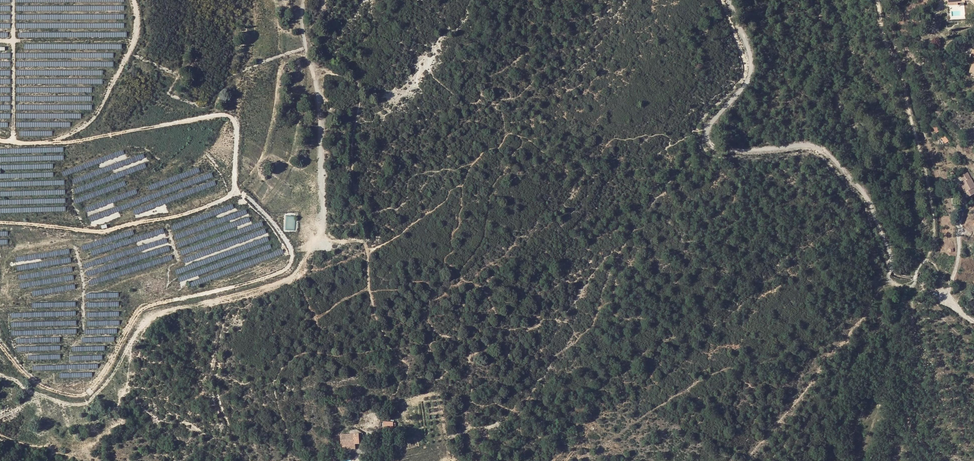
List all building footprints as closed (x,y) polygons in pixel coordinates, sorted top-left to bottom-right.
[(961,176),(964,181),(961,183),(965,192),(963,194),(966,198),(973,194),(973,183),(971,178),(968,172),(961,176)] [(359,443),(358,433),(355,433),(349,434),(339,434),(340,445),(344,445),(354,443),(359,443)]
